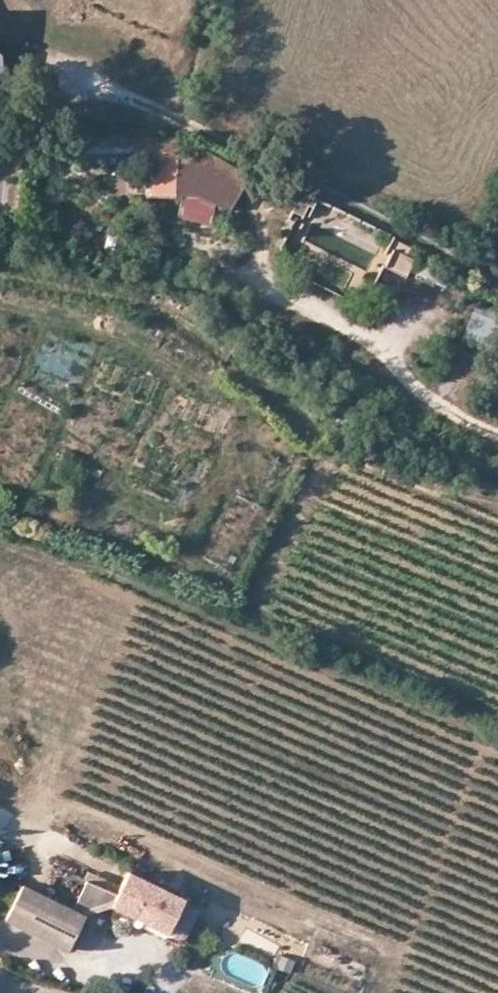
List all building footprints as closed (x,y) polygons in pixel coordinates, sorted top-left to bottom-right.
[(53,170),(148,171),(148,205),(177,205),(176,216),(203,225),(212,207),(227,213),(247,181),(203,157),(203,167),(178,166),(178,148),(53,149),(53,170)] [(309,208),(314,199),(304,194),(300,202),(297,200),(291,211),(300,216),(305,206),(309,208)] [(389,256),(383,267),(406,278),(415,261),(406,256),(411,247),(393,238),(385,254),(389,256)] [(463,336),(494,343),(497,325),(497,305),(470,299),(463,336)] [(199,905),(126,871),(110,906),(168,932),(165,937),(181,945),(199,905)] [(82,878),(75,901),(102,909),(109,886),(82,878)] [(21,887),(4,924),(35,939),(66,953),(83,916),(21,887)]
